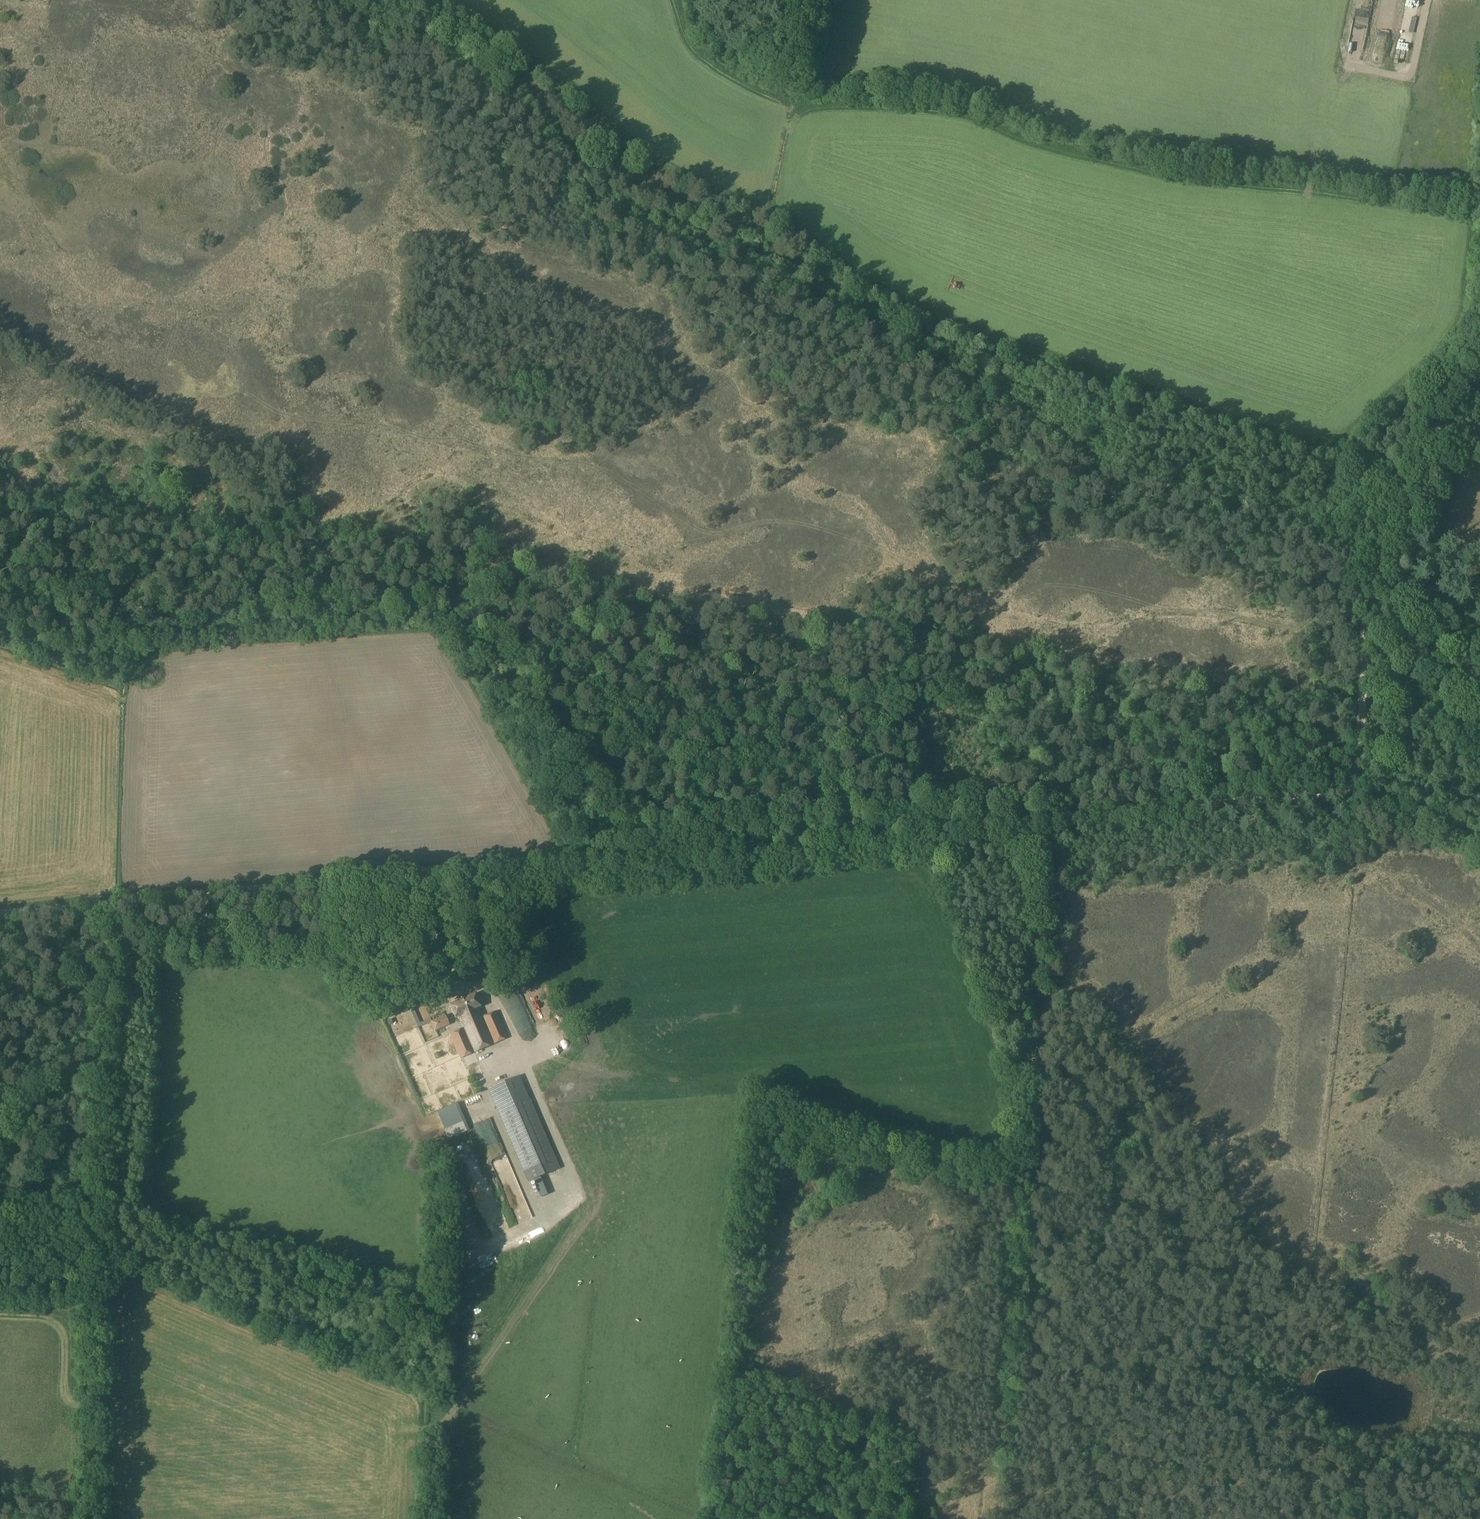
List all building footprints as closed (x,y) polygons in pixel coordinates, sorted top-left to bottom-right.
[(527,1021),(532,1019),(520,993),(509,998),(514,1009),(520,1006),(527,1021)] [(455,1018),(457,1017),(462,1029),(449,1034),(460,1059),(508,1038),(496,1011),(482,1017),(479,1008),(481,1007),(476,994),(450,1006),(455,1018)] [(446,1015),(432,1021),(430,1021),(434,1032),(449,1025),(446,1015)] [(558,1168),(520,1075),(489,1087),(527,1181),(558,1168)] [(465,1121),(475,1118),(473,1108),(462,1110),(465,1121)] [(504,1161),(489,1127),(492,1125),(488,1116),(467,1126),(474,1140),(480,1138),(492,1166),(504,1161)] [(465,1136),(457,1139),(460,1147),(468,1143),(465,1136)] [(484,1224),(486,1229),(494,1227),(493,1221),(484,1224)]
